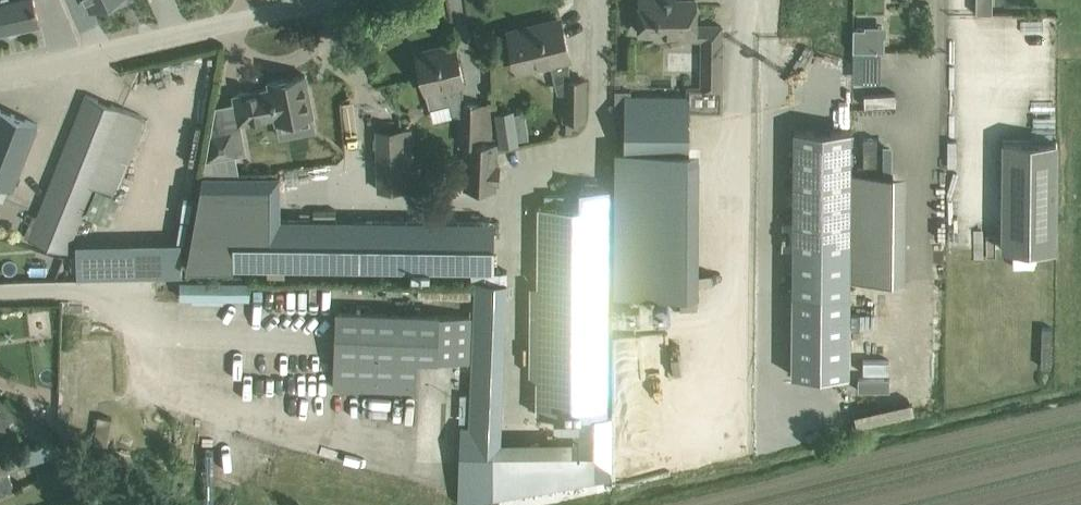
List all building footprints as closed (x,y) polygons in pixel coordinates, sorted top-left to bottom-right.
[(41,22),(36,0),(0,0),(0,31),(41,22)] [(695,31),(696,0),(640,0),(640,31),(695,31)] [(557,92),(565,92),(565,79),(569,79),(569,58),(570,58),(561,17),(508,30),(518,70),(550,63),(557,92)] [(722,26),(703,26),(702,88),(721,88),(722,26)] [(851,31),(851,54),(882,54),(882,39),(863,39),(863,31),(851,31)] [(425,91),(446,86),(453,112),(459,112),(458,147),(464,147),(462,190),(495,191),(495,184),(501,184),(501,174),(495,174),(497,144),(490,143),(492,104),(463,103),(463,82),(464,82),(455,43),(416,52),(425,91)] [(216,105),(206,159),(234,155),(229,131),(242,128),(241,122),(275,116),(276,121),(313,114),(310,96),(306,75),(268,82),(269,87),(234,94),(235,101),(216,105)] [(565,118),(584,118),(585,79),(569,79),(565,79),(565,92),(565,118)] [(615,148),(614,294),(687,295),(688,151),(688,150),(689,118),(689,97),(631,96),(631,93),(615,93),(615,112),(626,112),(625,148),(615,148)] [(91,187),(114,195),(142,116),(85,95),(29,238),(66,252),(91,187)] [(13,188),(38,123),(0,108),(0,183),(13,188)] [(515,113),(495,115),(500,149),(520,146),(515,113)] [(376,129),(378,190),(413,189),(413,184),(419,184),(419,167),(412,167),(411,128),(376,129)] [(851,162),(851,129),(795,129),(793,292),(849,293),(850,270),(851,162)] [(858,136),(859,169),(870,169),(870,172),(881,172),(881,164),(890,164),(890,136),(858,136)] [(1003,250),(1056,250),(1057,140),(1004,140),(1003,250)] [(852,280),(904,281),(905,173),(853,172),(852,280)] [(200,174),(185,267),(495,270),(495,221),(280,219),(281,175),(200,174)] [(602,424),(602,415),(608,415),(609,209),(609,187),(583,187),(579,191),(579,205),(558,205),(539,205),(538,380),(538,413),(549,414),(549,424),(574,424),(602,424)] [(79,241),(79,277),(185,275),(185,239),(79,241)] [(487,273),(485,318),(501,318),(505,319),(508,274),(487,273)] [(184,280),(184,298),(252,298),(252,281),(184,280)] [(335,388),(356,389),(415,390),(417,359),(470,361),(471,315),(338,311),(335,388)] [(479,442),(458,442),(458,504),(574,483),(574,443),(496,442),(501,318),(485,318),(479,442)] [(70,382),(77,336),(69,335),(62,381),(70,382)] [(5,427),(4,425),(13,419),(43,445),(52,439),(0,397),(0,428),(5,427)] [(869,406),(853,412),(858,426),(875,420),(869,406)] [(92,449),(106,451),(112,418),(97,415),(92,449)] [(610,476),(610,415),(608,415),(602,415),(602,424),(574,424),(574,443),(574,483),(610,476)] [(40,458),(46,457),(42,445),(11,455),(11,453),(0,457),(0,480),(10,477),(7,470),(15,467),(40,458)] [(0,480),(0,494),(14,488),(10,477),(0,480)] [(105,482),(97,493),(109,503),(118,493),(105,482)]
